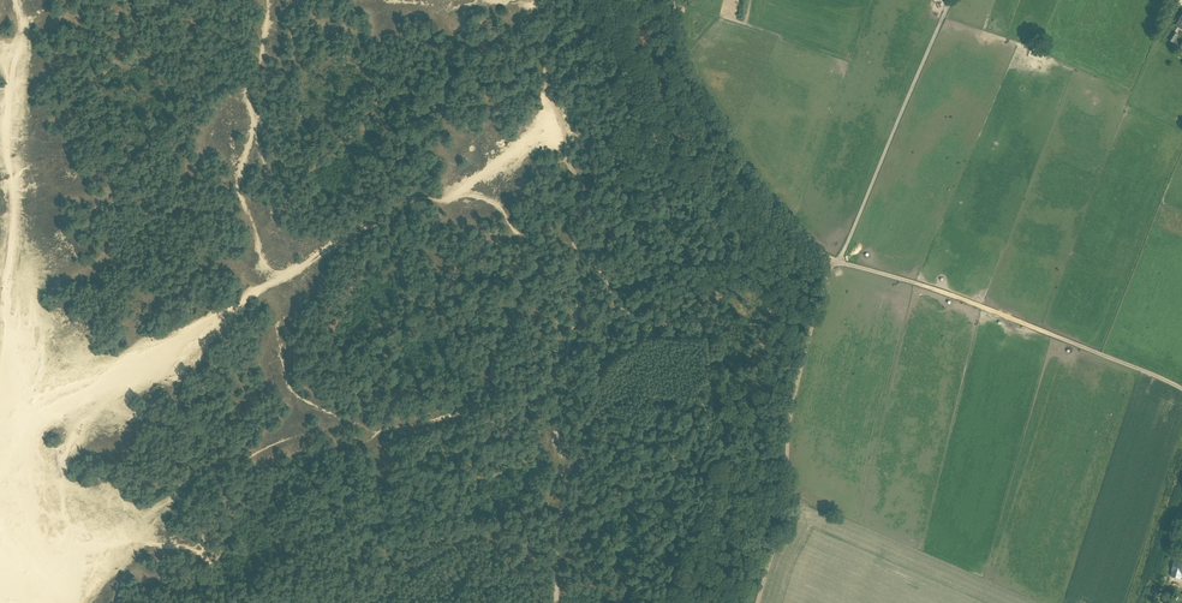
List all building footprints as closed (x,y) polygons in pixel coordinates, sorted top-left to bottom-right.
[(1173,32),(1168,40),(1173,42),(1178,35),(1173,32)] [(1174,560),(1171,570),(1172,571),(1171,576),(1180,579),(1181,573),(1181,574),(1181,563),(1174,560)]
